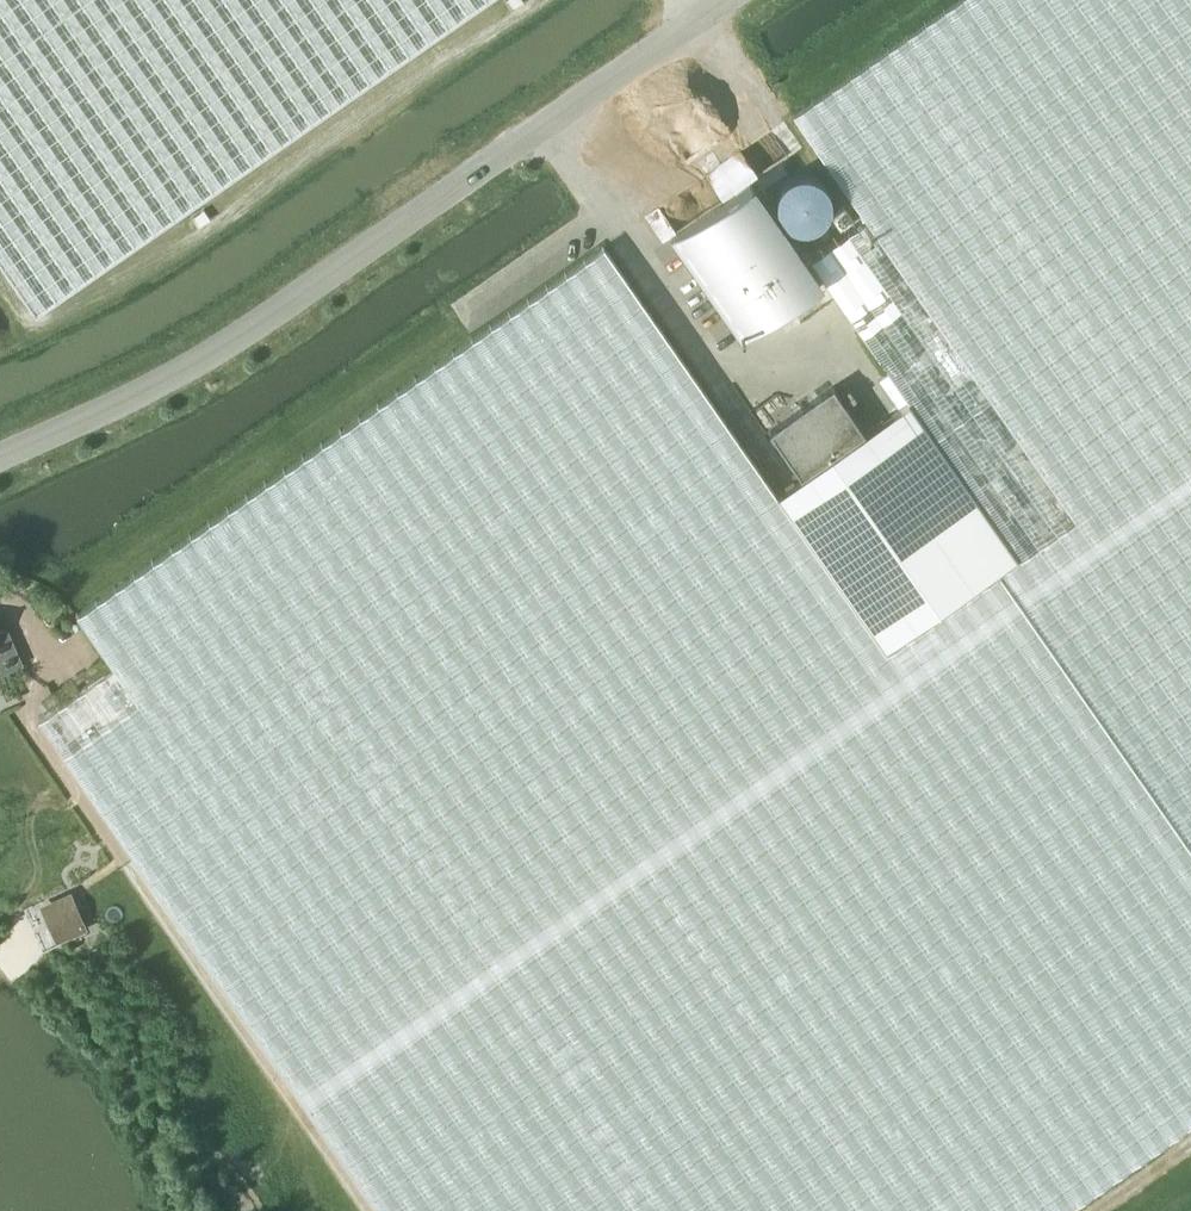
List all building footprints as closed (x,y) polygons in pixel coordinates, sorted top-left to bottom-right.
[(37,310),(481,0),(0,0),(0,258),(37,310)] [(1190,1121),(1190,0),(958,0),(793,115),(866,220),(810,259),(908,400),(864,431),(833,386),(769,430),(801,475),(776,493),(604,246),(77,613),(114,666),(38,719),(381,1210),(1062,1210),(1190,1121)] [(777,203),(780,212),(786,220),(795,225),(804,226),(814,224),(823,219),(828,211),(831,201),(830,191),(825,182),(817,176),(808,172),(798,173),(789,177),(781,184),(777,193),(777,203)] [(749,183),(670,239),(741,339),(820,284),(749,183)] [(3,672),(22,664),(6,629),(0,632),(0,666),(3,672)] [(60,935),(92,920),(75,883),(43,898),(60,935)]
